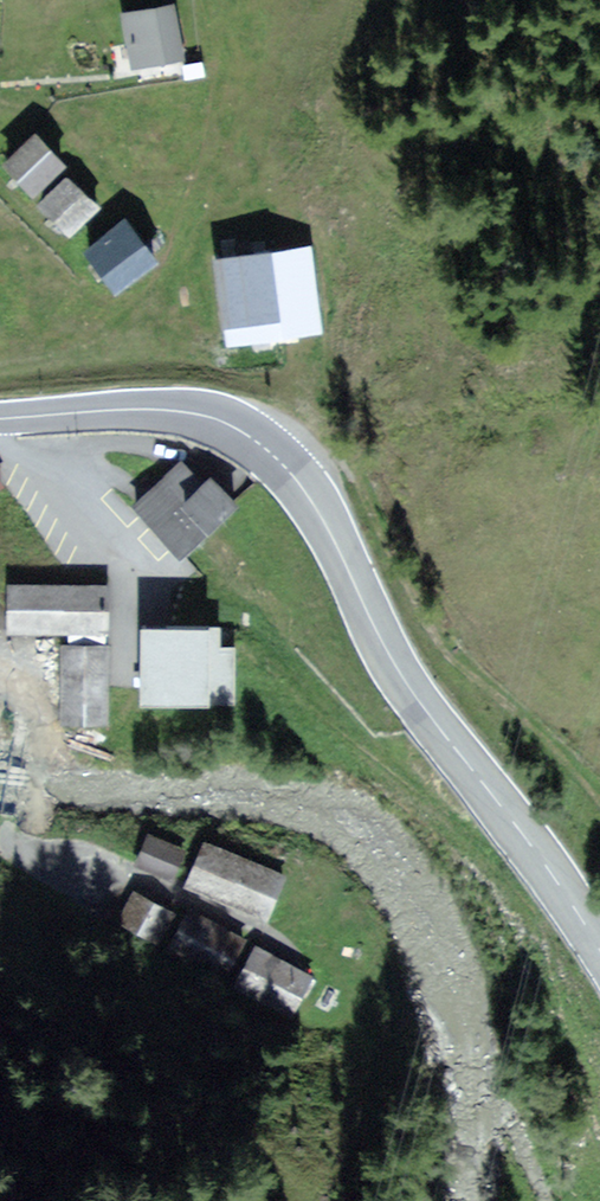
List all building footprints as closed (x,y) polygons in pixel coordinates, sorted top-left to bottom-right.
[(129,53),(160,47),(181,44),(173,0),(131,0),(120,2),(129,53)] [(18,163),(32,179),(60,152),(31,122),(4,149),(18,163)] [(51,204),(66,219),(94,192),(66,164),(38,191),(51,204)] [(100,275),(115,294),(153,264),(123,227),(85,257),(100,275)] [(214,260),(225,345),(323,332),(311,247),(243,256),(214,260)] [(206,479),(189,460),(134,509),(178,557),(233,508),(206,479)] [(105,599),(105,588),(13,589),(14,633),(37,633),(105,632),(105,599)] [(220,615),(138,615),(138,700),(234,700),(234,643),(220,643),(220,615)] [(104,740),(102,643),(59,644),(61,741),(104,740)] [(134,863),(171,880),(185,849),(148,832),(134,863)] [(204,835),(182,881),(263,920),(285,875),(204,835)] [(132,887),(115,918),(159,941),(176,910),(132,887)] [(188,906),(167,947),(223,976),(244,934),(188,906)] [(255,942),(232,986),(291,1016),(313,972),(255,942)]
